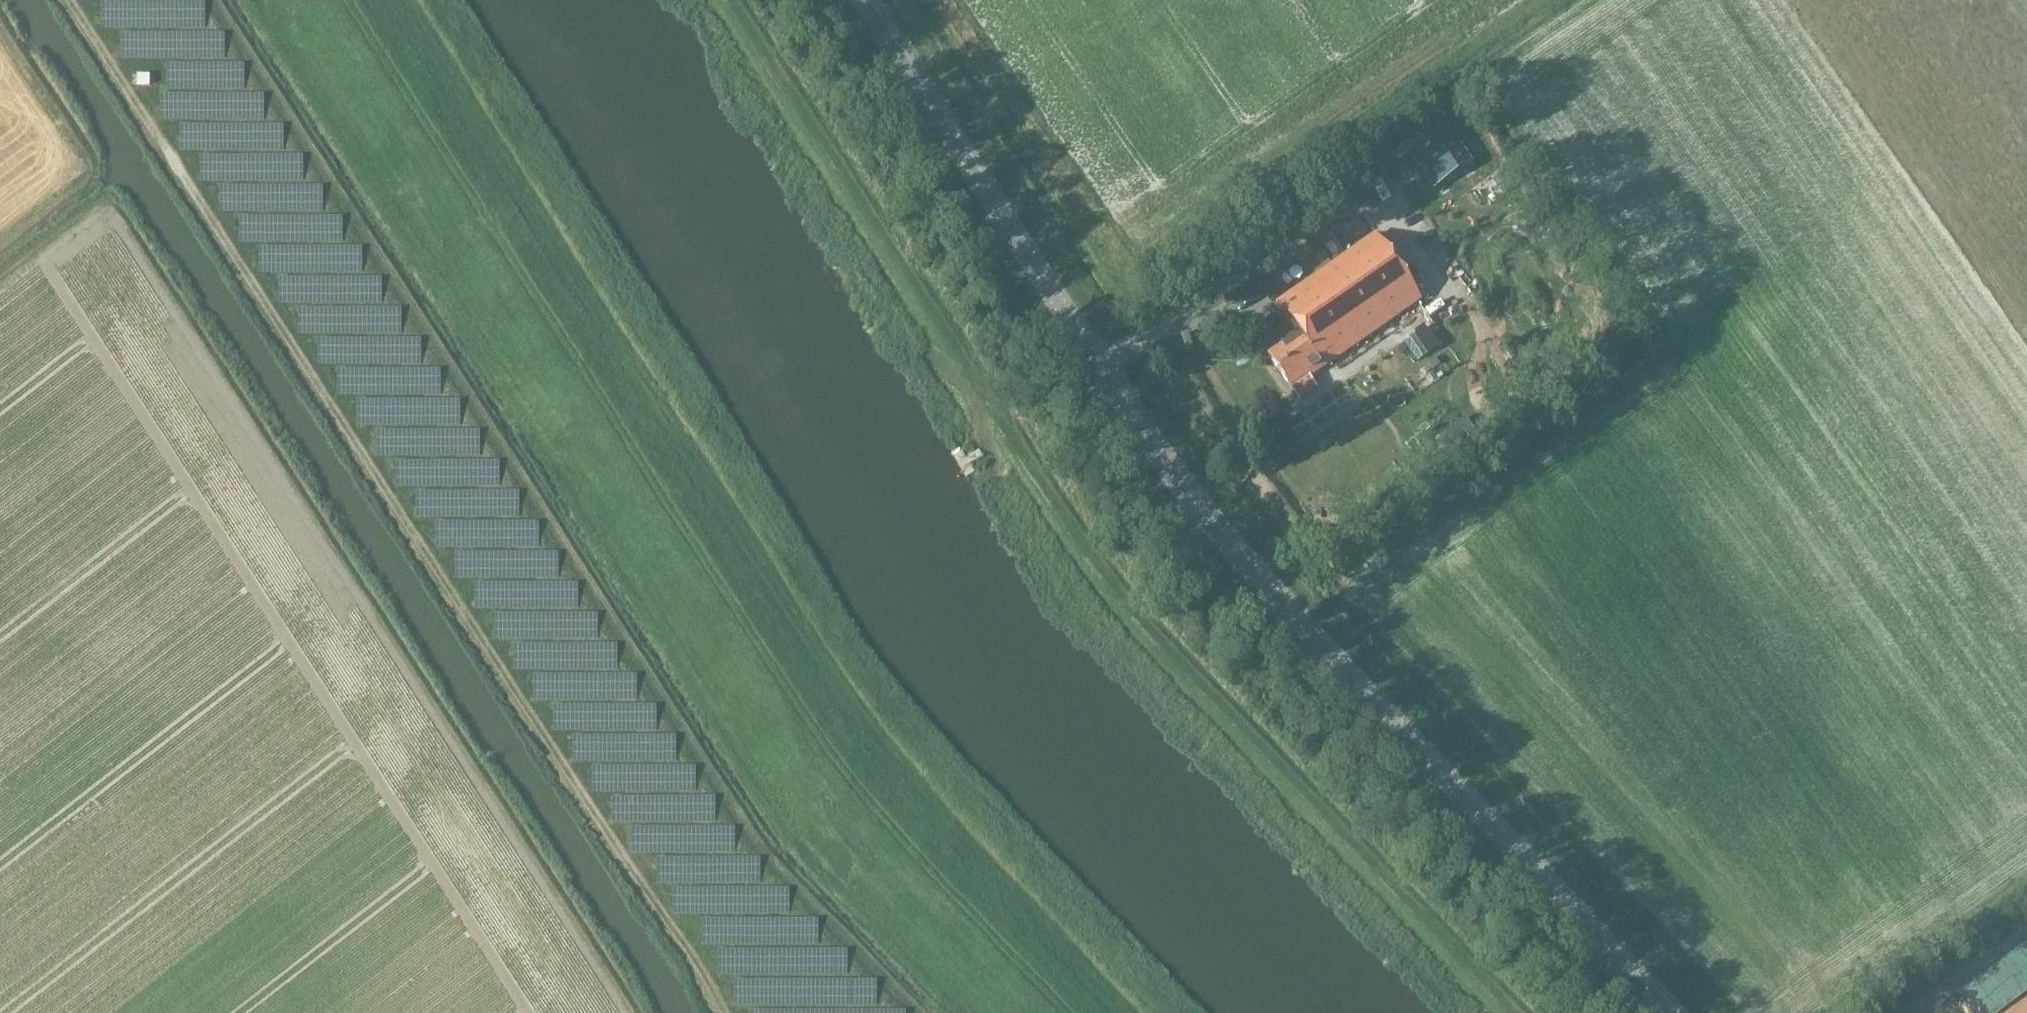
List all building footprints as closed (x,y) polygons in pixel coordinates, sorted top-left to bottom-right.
[(1445,125),(1407,152),(1434,190),(1472,163),(1445,125)] [(1311,377),(1422,300),(1376,233),(1277,303),(1299,335),(1268,357),(1289,387),(1308,373),(1311,377)] [(1417,332),(1431,353),(1441,346),(1427,326),(1417,332)] [(1457,423),(1438,436),(1445,446),(1464,432),(1457,423)] [(2010,1012),(2026,1012),(2026,1001),(2010,1012)]
